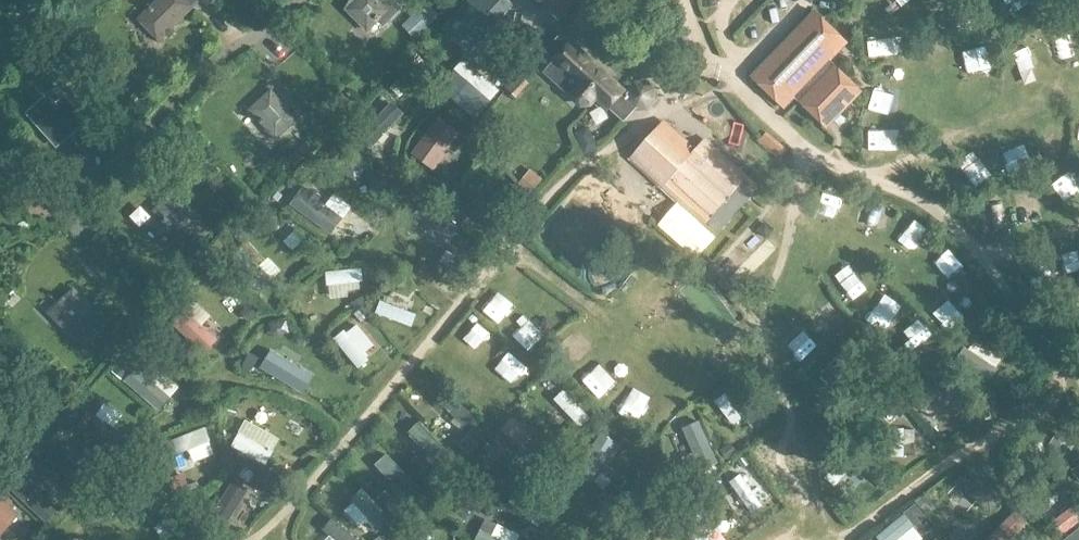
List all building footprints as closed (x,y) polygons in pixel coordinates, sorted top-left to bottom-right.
[(183,0),(156,0),(137,19),(159,42),(165,35),(172,28),(181,19),(192,9),(183,0)] [(378,21),(383,26),(402,8),(394,0),(355,0),(346,9),(368,32),(378,21)] [(446,33),(465,50),(468,54),(513,5),(506,0),(469,0),(442,29),(446,33)] [(559,20),(578,0),(537,0),(559,20)] [(420,10),(402,26),(414,40),(433,23),(427,17),(420,10)] [(784,106),(793,96),(826,128),(863,90),(830,59),(847,42),(814,10),(752,75),(784,106)] [(556,59),(544,72),(561,86),(568,92),(575,91),(575,99),(581,104),(590,104),(596,97),(608,108),(624,122),(626,120),(635,110),(636,111),(649,110),(657,101),(657,88),(647,79),(635,80),(627,89),(629,91),(625,97),(621,94),(623,92),(584,56),(571,44),(570,45),(568,43),(571,39),(563,32),(547,51),(556,59)] [(519,74),(507,87),(518,97),(530,83),(519,74)] [(271,89),(248,110),(276,141),(299,120),(271,89)] [(49,93),(28,112),(36,122),(57,146),(85,121),(64,98),(57,104),(49,93)] [(360,134),(373,146),(403,115),(404,113),(392,101),(391,103),(360,134)] [(440,117),(415,152),(436,169),(451,147),(457,151),(466,138),(460,133),(440,117)] [(666,121),(631,158),(714,238),(760,187),(705,138),(696,148),(666,121)] [(598,148),(588,126),(575,132),(585,154),(598,148)] [(331,139),(326,150),(340,156),(345,145),(331,139)] [(307,141),(295,153),(302,160),(302,161),(315,149),(307,141)] [(380,163),(379,174),(390,175),(391,163),(380,163)] [(531,169),(520,183),(532,193),(543,179),(531,169)] [(424,197),(407,187),(402,197),(418,207),(424,197)] [(175,189),(152,210),(182,243),(205,221),(175,189)] [(343,218),(319,201),(322,197),(310,189),(307,193),(302,189),(289,207),(330,236),(343,218)] [(414,215),(450,240),(459,227),(423,202),(414,215)] [(304,243),(294,232),(283,242),(293,253),(304,243)] [(272,280),(254,260),(258,256),(248,246),(244,250),(241,247),(227,259),(259,293),(272,280)] [(327,285),(348,283),(348,288),(357,287),(356,282),(363,281),(362,267),(326,271),(327,285)] [(98,333),(89,322),(99,313),(73,287),(57,303),(66,313),(56,322),(82,349),(98,333)] [(364,297),(351,302),(355,311),(367,305),(364,297)] [(416,313),(380,300),(376,313),(412,326),(416,313)] [(251,305),(241,312),(248,321),(258,314),(251,305)] [(362,308),(354,314),(361,323),(369,317),(362,308)] [(218,340),(186,309),(172,324),(205,354),(218,340)] [(375,331),(414,341),(417,328),(379,318),(375,331)] [(369,359),(364,353),(374,345),(357,324),(347,333),(344,329),(334,338),(359,368),(369,359)] [(526,366),(542,351),(521,329),(505,345),(526,366)] [(869,341),(863,335),(858,339),(856,337),(848,345),(857,354),(869,341)] [(117,339),(111,346),(119,354),(126,346),(117,339)] [(250,353),(243,365),(251,370),(258,358),(250,353)] [(120,359),(110,369),(124,381),(132,370),(120,359)] [(319,360),(291,374),(295,384),(324,370),(319,360)] [(321,377),(291,387),(294,398),(325,388),(321,377)] [(131,392),(161,403),(164,393),(149,388),(151,382),(142,379),(140,384),(134,382),(131,392)] [(738,383),(725,393),(754,429),(767,420),(738,383)] [(955,405),(956,394),(956,392),(943,390),(938,428),(952,430),(955,405)] [(475,418),(445,391),(436,401),(466,428),(475,418)] [(133,395),(129,405),(158,418),(163,408),(133,395)] [(283,407),(246,396),(241,412),(279,423),(283,407)] [(568,405),(556,413),(579,445),(591,437),(568,405)] [(71,408),(64,417),(73,424),(80,416),(71,408)] [(892,408),(882,416),(889,425),(899,418),(892,408)] [(124,433),(88,410),(78,425),(114,449),(124,433)] [(686,436),(692,428),(699,419),(684,411),(658,447),(671,456),(686,436)] [(500,430),(524,452),(535,441),(511,419),(501,429),(500,430)] [(455,460),(418,422),(407,433),(443,471),(455,460)] [(205,427),(167,442),(172,456),(211,441),(205,427)] [(553,436),(547,429),(539,436),(545,443),(553,436)] [(903,457),(903,429),(890,429),(890,457),(903,457)] [(567,430),(558,431),(558,441),(568,441),(567,430)] [(592,481),(617,443),(601,432),(576,471),(592,481)] [(1057,433),(1050,443),(1057,449),(1065,438),(1057,433)] [(467,436),(458,445),(469,456),(478,446),(477,445),(467,436)] [(730,442),(720,449),(723,455),(733,448),(730,442)] [(44,460),(48,453),(36,445),(31,452),(44,460)] [(89,471),(54,447),(45,460),(80,484),(89,471)] [(850,471),(856,464),(861,458),(850,449),(826,478),(836,486),(850,471)] [(27,453),(21,459),(28,466),(35,460),(27,453)] [(419,489),(386,454),(374,465),(395,487),(392,490),(401,499),(404,496),(407,500),(419,489)] [(745,456),(737,461),(741,467),(749,462),(745,456)] [(481,460),(473,468),(481,476),(488,469),(481,460)] [(990,513),(1003,498),(969,466),(955,481),(990,513)] [(255,475),(245,469),(240,476),(251,483),(255,475)] [(435,474),(426,483),(434,491),(447,479),(439,471),(435,474)] [(188,484),(182,475),(172,482),(178,491),(188,484)] [(739,477),(729,485),(749,514),(760,505),(739,477)] [(209,519),(225,529),(250,490),(234,479),(209,519)] [(362,488),(350,499),(369,519),(365,522),(371,529),(376,526),(379,529),(391,518),(362,488)] [(514,490),(510,502),(547,514),(551,501),(514,490)] [(1,535),(12,521),(18,514),(9,506),(13,501),(1,491),(0,492),(0,534),(1,535)] [(718,505),(713,498),(711,495),(700,503),(720,534),(732,526),(718,505)] [(1061,535),(1078,521),(1078,500),(1051,522),(1061,535)] [(1046,511),(1051,508),(1047,502),(1042,506),(1046,511)] [(133,530),(139,539),(144,539),(180,518),(173,505),(133,530)] [(510,520),(547,532),(551,519),(514,507),(510,520)] [(986,539),(1010,539),(1028,523),(1016,511),(1016,510),(986,539)] [(673,529),(681,539),(700,539),(697,535),(701,533),(691,517),(673,529)] [(323,529),(328,533),(324,538),(327,539),(357,539),(332,518),(323,529)] [(438,519),(433,526),(442,531),(445,523),(438,519)] [(475,539),(500,539),(491,536),(497,525),(486,519),(480,530),(475,539)] [(639,528),(631,533),(635,539),(642,539),(645,538),(639,528)] [(1064,539),(1075,539),(1078,537),(1078,528),(1064,539)]
